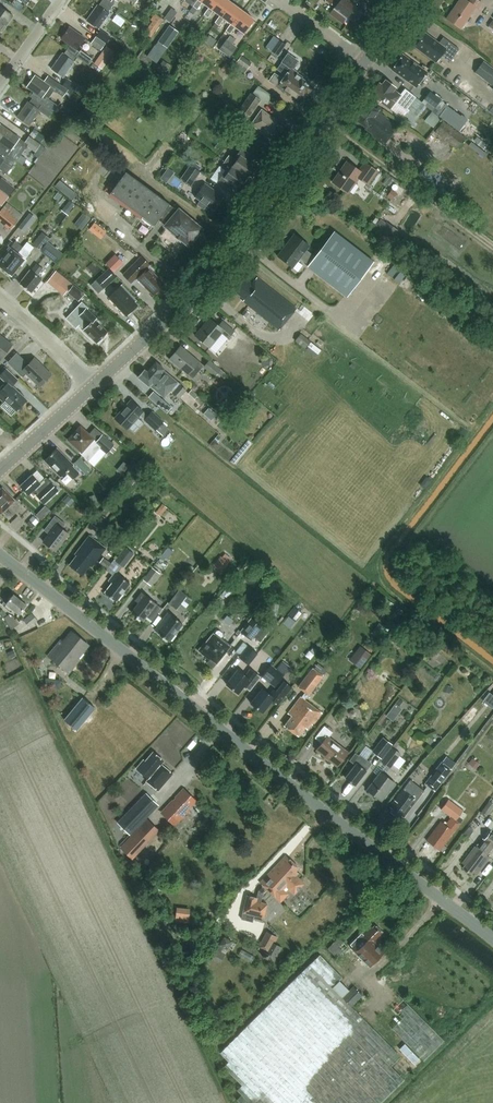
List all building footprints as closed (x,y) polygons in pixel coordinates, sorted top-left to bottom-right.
[(200,0),(199,0),(196,0),(192,6),(196,9),(202,2),(208,7),(210,9),(217,0),(200,0)] [(227,0),(217,0),(210,9),(208,7),(203,14),(207,17),(213,10),(216,13),(215,16),(217,18),(219,15),(221,17),(232,3),(227,0)] [(348,0),(325,0),(331,5),(334,1),(337,3),(333,9),(345,19),(346,17),(354,23),(363,11),(348,0)] [(477,0),(469,0),(468,2),(465,0),(460,0),(446,20),(461,30),(476,8),(478,9),(482,4),(477,0)] [(107,12),(111,8),(101,1),(98,6),(97,5),(86,20),(98,29),(109,13),(107,12)] [(223,18),(230,23),(232,25),(243,11),(232,3),(221,17),(219,15),(217,18),(214,22),(218,25),(223,18)] [(1,32),(13,16),(0,6),(0,31),(1,32)] [(145,6),(139,15),(144,19),(151,10),(145,6)] [(178,12),(172,8),(165,18),(170,22),(178,12)] [(254,19),(243,11),(232,25),(230,23),(225,30),(229,33),(234,26),(243,33),(254,19)] [(142,31),(151,37),(164,19),(155,13),(142,31)] [(159,42),(156,46),(164,52),(167,48),(168,48),(179,32),(169,25),(158,41),(158,42),(159,42)] [(76,56),(88,64),(92,58),(80,50),(79,52),(76,49),(84,38),(69,27),(60,39),(70,45),(66,50),(76,56)] [(95,36),(105,43),(109,36),(100,29),(95,36)] [(443,54),(452,60),(460,49),(444,38),(440,43),(426,33),(416,47),(437,62),(443,54)] [(104,44),(95,37),(90,43),(100,50),(104,44)] [(311,42),(317,47),(320,43),(314,38),(311,42)] [(227,39),(219,50),(230,58),(238,47),(227,39)] [(279,56),(286,45),(279,40),(272,51),(279,56)] [(114,51),(106,46),(101,54),(109,59),(114,51)] [(76,56),(66,50),(63,54),(62,53),(51,69),(63,78),(74,62),(72,61),(76,56)] [(100,55),(94,62),(102,68),(107,61),(100,55)] [(233,58),(229,63),(244,73),(251,63),(240,55),(237,60),(233,58)] [(277,69),(285,75),(282,80),(274,74),(269,81),(290,95),(291,94),(302,102),(303,100),(304,101),(307,97),(306,96),(309,92),(310,93),(313,89),(312,88),(313,86),(302,79),(303,77),(292,69),(297,61),(288,55),(277,69)] [(403,55),(392,69),(416,87),(427,72),(403,55)] [(163,61),(157,69),(165,75),(171,66),(163,61)] [(483,62),(475,73),(492,86),(492,85),(492,69),(483,62)] [(49,98),(54,91),(67,99),(72,92),(62,86),(48,76),(43,82),(34,75),(26,87),(33,92),(30,97),(32,98),(52,112),(57,104),(49,98)] [(72,92),(76,85),(67,79),(62,86),(72,92)] [(408,112),(410,110),(417,115),(425,105),(405,90),(401,96),(394,91),(396,88),(385,80),(382,84),(379,82),(372,92),(383,101),(381,103),(390,110),(395,103),(408,112)] [(260,98),(267,102),(271,96),(255,86),(250,92),(260,98)] [(431,91),(422,102),(433,110),(442,99),(431,91)] [(250,115),(260,100),(250,93),(240,109),(250,115)] [(29,126),(40,110),(49,116),(52,112),(32,98),(29,103),(28,102),(17,117),(29,126)] [(386,121),(387,119),(380,114),(375,110),(369,106),(357,121),(367,128),(366,129),(375,136),(374,137),(383,145),(395,128),(386,121)] [(261,109),(250,124),(263,133),(262,134),(274,142),(285,126),(274,118),(273,118),(261,109)] [(424,122),(432,128),(440,118),(432,112),(424,122)] [(441,123),(435,132),(456,149),(463,140),(441,123)] [(17,161),(28,146),(36,151),(33,154),(39,159),(47,149),(29,136),(25,142),(19,139),(19,138),(0,125),(0,149),(17,161)] [(52,141),(34,129),(30,135),(47,147),(48,147),(52,141)] [(484,159),(487,155),(472,142),(468,146),(484,159)] [(239,155),(236,160),(228,155),(224,161),(247,177),(255,166),(248,161),(251,156),(241,148),(237,153),(239,155)] [(17,161),(0,149),(0,169),(6,174),(16,160),(17,161)] [(247,177),(224,161),(220,166),(228,171),(223,177),(221,176),(217,181),(228,189),(231,183),(238,188),(247,177)] [(359,178),(368,185),(377,171),(366,163),(360,171),(348,162),(334,182),(349,192),(359,178)] [(191,185),(200,171),(190,164),(180,178),(191,185)] [(168,181),(174,170),(167,166),(161,177),(168,181)] [(203,234),(202,233),(199,230),(200,229),(178,210),(170,204),(169,203),(126,172),(111,193),(143,216),(141,218),(153,227),(160,218),(168,224),(167,225),(175,233),(174,235),(180,240),(182,238),(188,243),(189,244),(190,244),(192,244),(193,244),(194,244),(195,243),(195,242),(198,239),(200,239),(201,239),(202,238),(203,238),(203,237),(203,236),(203,235),(203,234)] [(9,195),(14,188),(0,177),(0,178),(0,189),(9,195)] [(60,181),(55,187),(72,201),(77,194),(60,181)] [(214,210),(223,198),(212,190),(213,189),(205,183),(195,197),(201,201),(197,205),(204,210),(207,206),(214,210)] [(1,205),(9,195),(0,189),(0,205),(1,205)] [(396,193),(391,189),(387,196),(392,199),(396,193)] [(447,199),(451,195),(443,189),(440,193),(447,199)] [(63,196),(56,190),(52,196),(59,201),(63,196)] [(6,201),(0,210),(0,222),(10,230),(23,214),(6,201)] [(75,205),(69,201),(62,210),(68,215),(71,213),(69,212),(75,205)] [(81,230),(90,218),(82,212),(73,224),(81,230)] [(23,234),(31,224),(29,223),(33,218),(30,215),(18,229),(23,234)] [(50,238),(42,232),(32,244),(40,251),(48,242),(50,238)] [(310,246),(294,234),(278,256),(293,268),(300,258),(309,265),(308,267),(347,297),(374,262),(334,232),(315,257),(307,250),(310,246)] [(5,270),(11,275),(20,265),(22,266),(27,260),(25,259),(30,252),(23,247),(16,241),(11,247),(9,246),(4,252),(6,254),(0,261),(0,266),(5,270)] [(63,254),(48,242),(40,251),(56,263),(63,254)] [(116,255),(106,264),(115,272),(124,264),(116,255)] [(164,284),(148,268),(150,265),(141,257),(123,275),(132,283),(136,280),(143,287),(145,286),(153,295),(164,284)] [(37,275),(42,268),(37,263),(31,271),(30,270),(20,283),(31,292),(41,279),(37,275)] [(387,274),(392,278),(400,267),(395,263),(387,274)] [(394,279),(399,283),(408,272),(402,268),(394,279)] [(109,269),(105,272),(112,281),(116,277),(109,269)] [(105,272),(96,280),(104,288),(112,281),(105,272)] [(243,302),(253,310),(280,332),(298,309),(258,277),(252,284),(244,278),(233,291),(244,301),(243,302)] [(96,280),(91,285),(98,293),(104,288),(96,280)] [(73,285),(67,292),(78,301),(84,294),(73,285)] [(139,306),(135,302),(136,301),(123,286),(109,298),(126,316),(136,307),(137,308),(139,306)] [(100,324),(101,322),(86,308),(79,315),(74,314),(72,317),(72,321),(74,324),(78,324),(86,331),(84,332),(89,337),(90,336),(97,342),(99,341),(100,342),(104,337),(103,336),(108,331),(100,324)] [(250,313),(244,309),(241,314),(246,318),(250,313)] [(223,334),(229,339),(236,332),(224,322),(221,327),(211,318),(196,336),(211,349),(223,334)] [(301,333),(295,340),(305,349),(307,346),(311,342),(312,341),(301,333)] [(3,337),(0,341),(0,359),(1,360),(13,345),(3,337)] [(311,342),(307,346),(317,354),(321,350),(311,342)] [(181,346),(170,360),(188,376),(189,376),(193,379),(204,365),(181,346)] [(262,356),(261,365),(270,366),(270,357),(262,356)] [(26,374),(39,387),(51,374),(34,358),(29,364),(23,359),(14,368),(23,376),(26,374)] [(218,373),(221,369),(211,361),(206,367),(216,375),(218,373)] [(156,363),(149,371),(147,373),(144,370),(138,377),(149,387),(150,386),(164,398),(169,392),(179,400),(187,391),(163,371),(164,370),(156,363)] [(0,391),(0,399),(4,402),(5,400),(16,411),(27,400),(12,386),(18,380),(6,369),(0,376),(0,378),(6,384),(0,391)] [(228,375),(221,369),(218,373),(224,379),(228,375)] [(192,389),(188,393),(195,400),(199,395),(192,389)] [(160,407),(164,401),(153,391),(148,397),(160,407)] [(145,420),(156,430),(156,429),(162,423),(162,422),(163,421),(152,412),(148,416),(143,412),(144,412),(130,400),(114,418),(127,430),(140,416),(145,420)] [(169,428),(162,422),(162,423),(156,429),(163,435),(169,428)] [(115,447),(103,436),(96,443),(93,440),(80,428),(69,441),(81,452),(80,454),(88,462),(100,449),(107,455),(111,451),(114,448),(115,447)] [(219,445),(218,443),(214,439),(209,444),(209,445),(215,450),(215,449),(219,445)] [(250,444),(247,442),(231,461),(234,464),(250,444)] [(67,473),(73,480),(80,474),(73,467),(73,466),(57,449),(45,461),(61,478),(67,473)] [(79,457),(74,462),(83,471),(88,466),(79,457)] [(35,490),(38,493),(35,495),(44,504),(58,491),(45,477),(39,483),(32,476),(20,487),(28,497),(35,490)] [(155,482),(152,486),(161,493),(164,489),(155,482)] [(3,488),(0,491),(0,513),(1,514),(15,501),(3,488)] [(69,496),(63,501),(69,507),(75,501),(69,496)] [(97,528),(111,511),(109,509),(111,507),(106,502),(90,522),(97,528)] [(167,507),(161,503),(155,512),(160,515),(167,507)] [(44,517),(39,512),(36,515),(42,520),(44,517)] [(69,533),(62,528),(65,523),(55,515),(47,527),(52,531),(44,542),(55,551),(69,533)] [(35,525),(39,521),(34,516),(30,520),(35,525)] [(83,575),(90,565),(92,566),(106,548),(89,535),(75,554),(77,555),(69,565),(83,575)] [(114,559),(123,566),(133,553),(125,546),(114,559)] [(167,547),(160,556),(163,559),(165,557),(167,558),(173,551),(167,547)] [(221,571),(229,562),(228,561),(231,557),(225,553),(222,557),(221,556),(214,565),(221,571)] [(107,568),(110,563),(103,557),(99,562),(107,568)] [(107,570),(113,575),(110,580),(113,582),(105,592),(116,601),(130,582),(118,573),(123,567),(114,560),(107,570)] [(152,567),(142,579),(150,585),(160,573),(152,567)] [(179,589),(168,603),(176,609),(187,595),(179,589)] [(143,621),(147,616),(152,620),(161,607),(142,592),(136,600),(139,602),(132,612),(143,621)] [(6,603),(19,614),(27,605),(13,594),(6,603)] [(296,621),(303,613),(295,606),(288,615),(296,621)] [(11,612),(4,617),(11,628),(18,624),(11,612)] [(37,619),(31,612),(23,618),(29,625),(37,619)] [(169,641),(183,623),(169,612),(155,630),(169,641)] [(250,618),(240,631),(251,640),(253,636),(261,626),(259,624),(250,618)] [(231,645),(221,637),(222,635),(222,633),(219,630),(216,630),(213,634),(213,633),(205,643),(204,643),(198,651),(206,656),(206,655),(211,659),(207,663),(213,668),(231,645)] [(400,633),(393,631),(391,642),(398,643),(400,633)] [(88,644),(80,638),(73,632),(64,643),(61,640),(47,656),(58,664),(69,673),(79,661),(78,659),(83,652),(82,651),(88,644)] [(247,645),(238,657),(248,665),(257,653),(247,645)] [(360,668),(371,654),(360,646),(349,660),(360,668)] [(13,650),(8,653),(11,658),(16,656),(13,650)] [(272,665),(262,677),(274,687),(284,675),(272,665)] [(305,692),(302,697),(301,697),(288,713),(292,716),(285,726),(299,736),(305,727),(307,729),(311,724),(313,725),(322,713),(305,700),(309,695),(324,676),(313,667),(298,687),(305,692)] [(238,669),(226,684),(238,693),(244,686),(250,691),(260,678),(250,670),(246,675),(238,669)] [(46,677),(44,685),(59,688),(61,680),(46,677)] [(273,699),(279,704),(292,687),(284,681),(276,692),(274,690),(271,694),(263,688),(251,703),(263,712),(273,699)] [(451,685),(444,683),(442,690),(449,692),(451,685)] [(483,700),(492,708),(492,707),(492,695),(490,692),(483,700)] [(76,730),(94,707),(82,697),(63,719),(76,730)] [(395,704),(389,711),(397,717),(402,710),(395,704)] [(337,766),(349,750),(330,735),(333,731),(325,725),(316,737),(323,742),(317,750),(337,766)] [(393,744),(383,737),(372,751),(372,752),(382,759),(393,744)] [(390,768),(399,756),(401,754),(392,747),(381,761),(390,768)] [(147,781),(158,791),(173,774),(161,764),(164,761),(153,752),(145,761),(143,760),(137,768),(149,778),(147,781)] [(355,785),(370,765),(368,764),(370,762),(359,754),(353,763),(355,764),(345,777),(355,785)] [(471,757),(468,762),(475,767),(479,762),(471,757)] [(435,791),(452,769),(442,761),(441,761),(425,783),(434,791),(435,791)] [(381,801),(395,782),(381,771),(367,790),(381,801)] [(399,786),(403,789),(410,779),(406,777),(399,786)] [(410,780),(390,806),(393,809),(390,812),(399,818),(401,815),(403,817),(424,790),(410,780)] [(196,800),(184,788),(161,812),(175,825),(189,810),(188,809),(196,800)] [(116,825),(129,836),(159,805),(147,793),(116,825)] [(440,850),(455,831),(467,815),(462,811),(463,810),(449,799),(442,808),(452,816),(446,824),(442,821),(427,840),(440,850)] [(136,856),(160,831),(160,830),(153,824),(147,819),(120,848),(132,860),(133,859),(136,856)] [(468,827),(463,834),(468,838),(474,831),(468,827)] [(490,831),(484,839),(483,839),(477,847),(475,846),(463,863),(465,865),(463,868),(471,874),(473,871),(477,874),(490,857),(484,852),(490,844),(492,846),(492,833),(490,831)] [(296,875),(298,873),(296,871),(299,868),(286,855),(260,883),(263,886),(259,891),(257,898),(247,895),(243,912),(264,918),(268,904),(261,902),(263,893),(267,889),(276,898),(284,890),(286,891),(289,889),(294,894),(305,884),(296,875)] [(188,922),(189,908),(176,906),(174,920),(188,922)] [(252,922),(254,916),(243,913),(242,919),(252,922)] [(370,925),(349,945),(370,966),(384,952),(376,943),(382,937),(380,935),(383,932),(375,925),(373,927),(370,925)] [(266,930),(257,948),(264,952),(262,956),(274,963),(282,947),(273,943),(277,935),(266,930)] [(223,937),(221,935),(220,938),(219,937),(217,940),(218,940),(217,942),(219,944),(219,945),(228,950),(233,941),(224,936),(223,937)] [(336,958),(347,947),(337,937),(326,948),(336,958)] [(212,947),(206,957),(220,965),(225,954),(212,947)] [(310,964),(332,986),(339,980),(341,977),(319,955),(310,964)] [(220,1053),(228,1062),(223,1067),(242,1085),(237,1090),(241,1095),(237,1100),(240,1102),(381,1102),(444,1041),(399,995),(369,1024),(351,1006),(332,987),(310,964),(220,1053)] [(332,986),(332,987),(351,1006),(363,995),(354,986),(350,990),(339,980),(332,986)]
